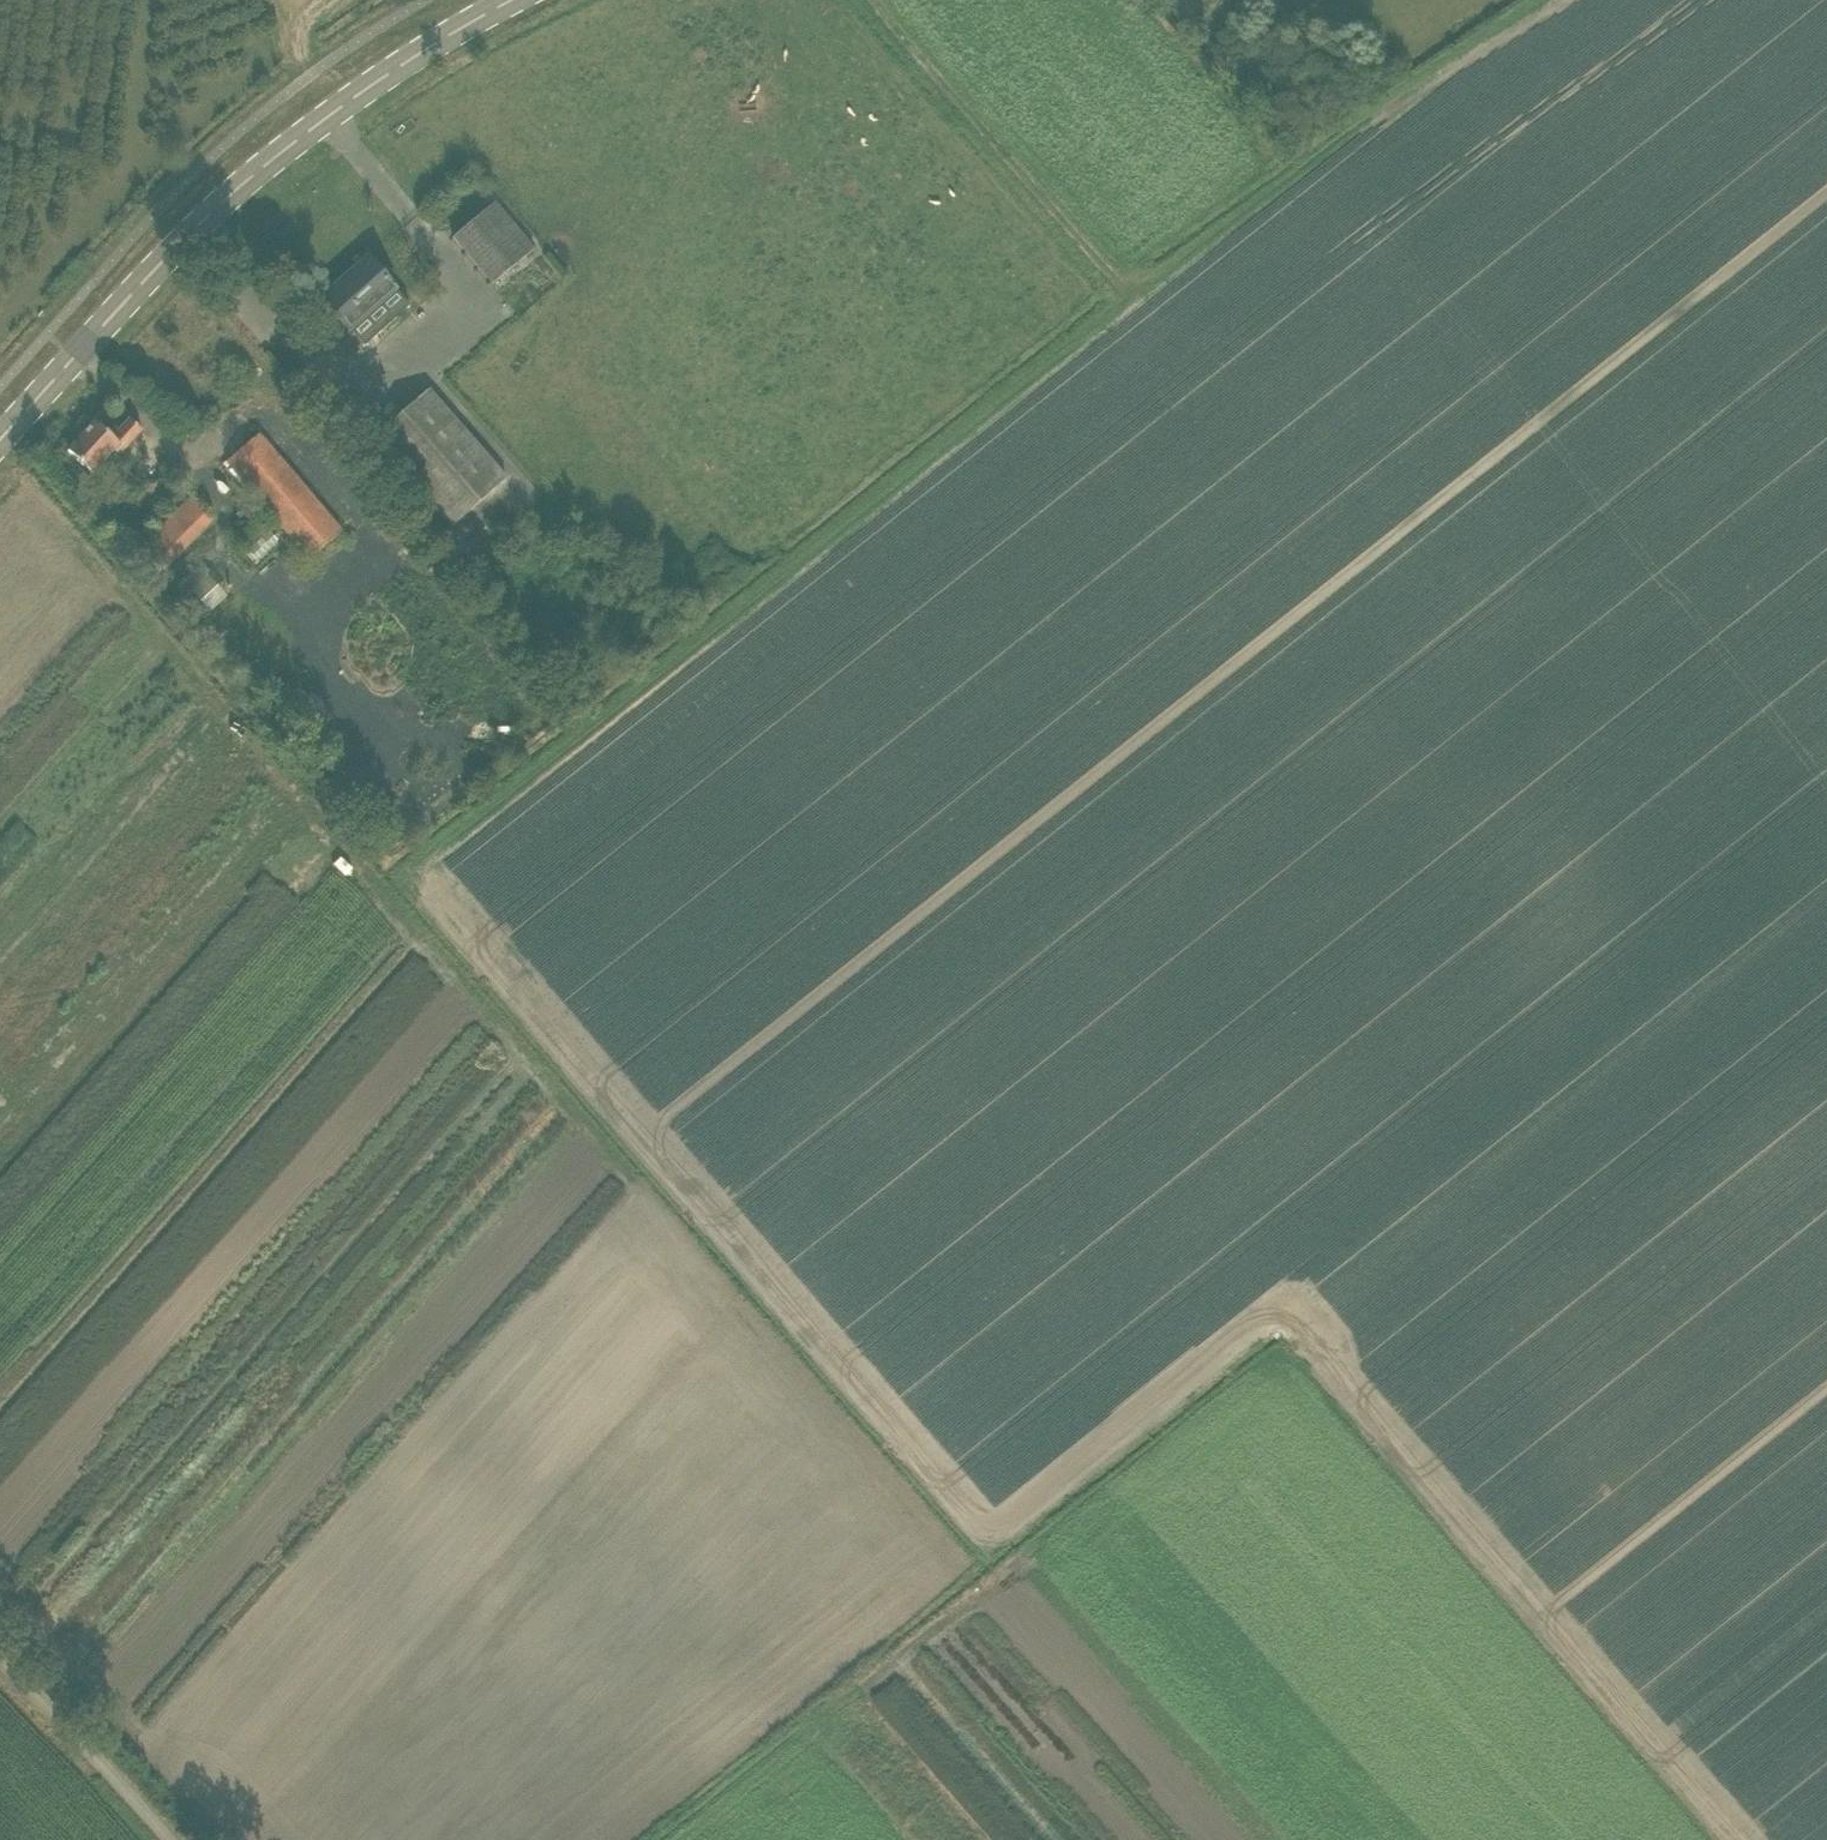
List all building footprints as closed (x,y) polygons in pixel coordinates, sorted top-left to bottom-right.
[(533,247),(510,220),(495,202),(453,237),(491,283),(533,247)] [(322,299),(348,329),(395,289),(368,258),(322,299)] [(428,390),(374,437),(452,526),(506,479),(428,390)] [(120,455),(143,431),(129,419),(112,438),(95,422),(68,451),(92,473),(114,450),(120,455)] [(227,460),(243,479),(310,558),(340,531),(258,434),(227,460)] [(165,570),(213,519),(189,496),(141,547),(165,570)]
